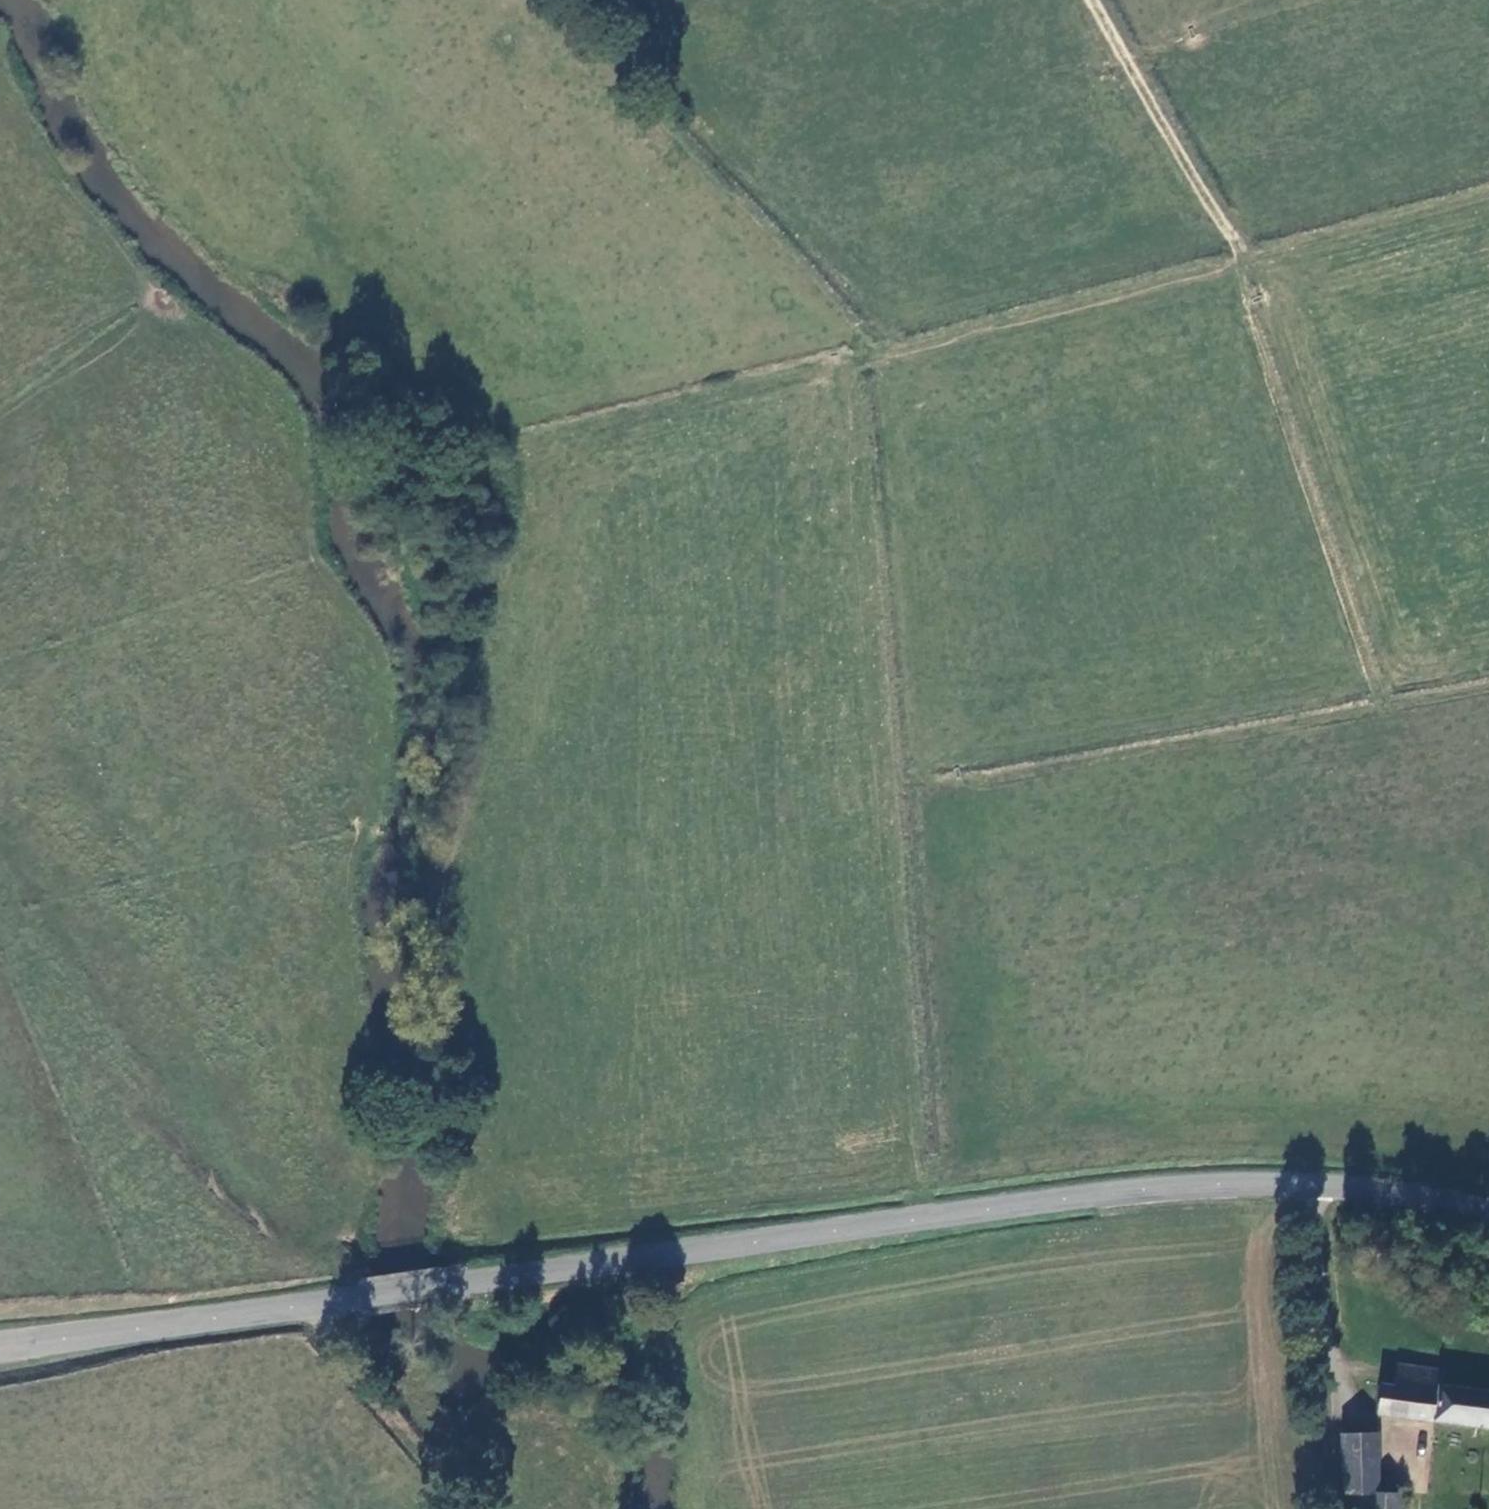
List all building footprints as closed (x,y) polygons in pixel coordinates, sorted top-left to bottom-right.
[(1442,1388),(1443,1369),(1396,1360),(1392,1385),(1378,1383),(1374,1413),(1467,1427),(1470,1392),(1442,1388)] [(1470,1392),(1467,1427),(1488,1430),(1488,1396),(1470,1392)] [(1374,1440),(1346,1437),(1338,1437),(1340,1499),(1357,1499),(1357,1508),(1397,1508),(1396,1498),(1376,1499),(1374,1440)]
